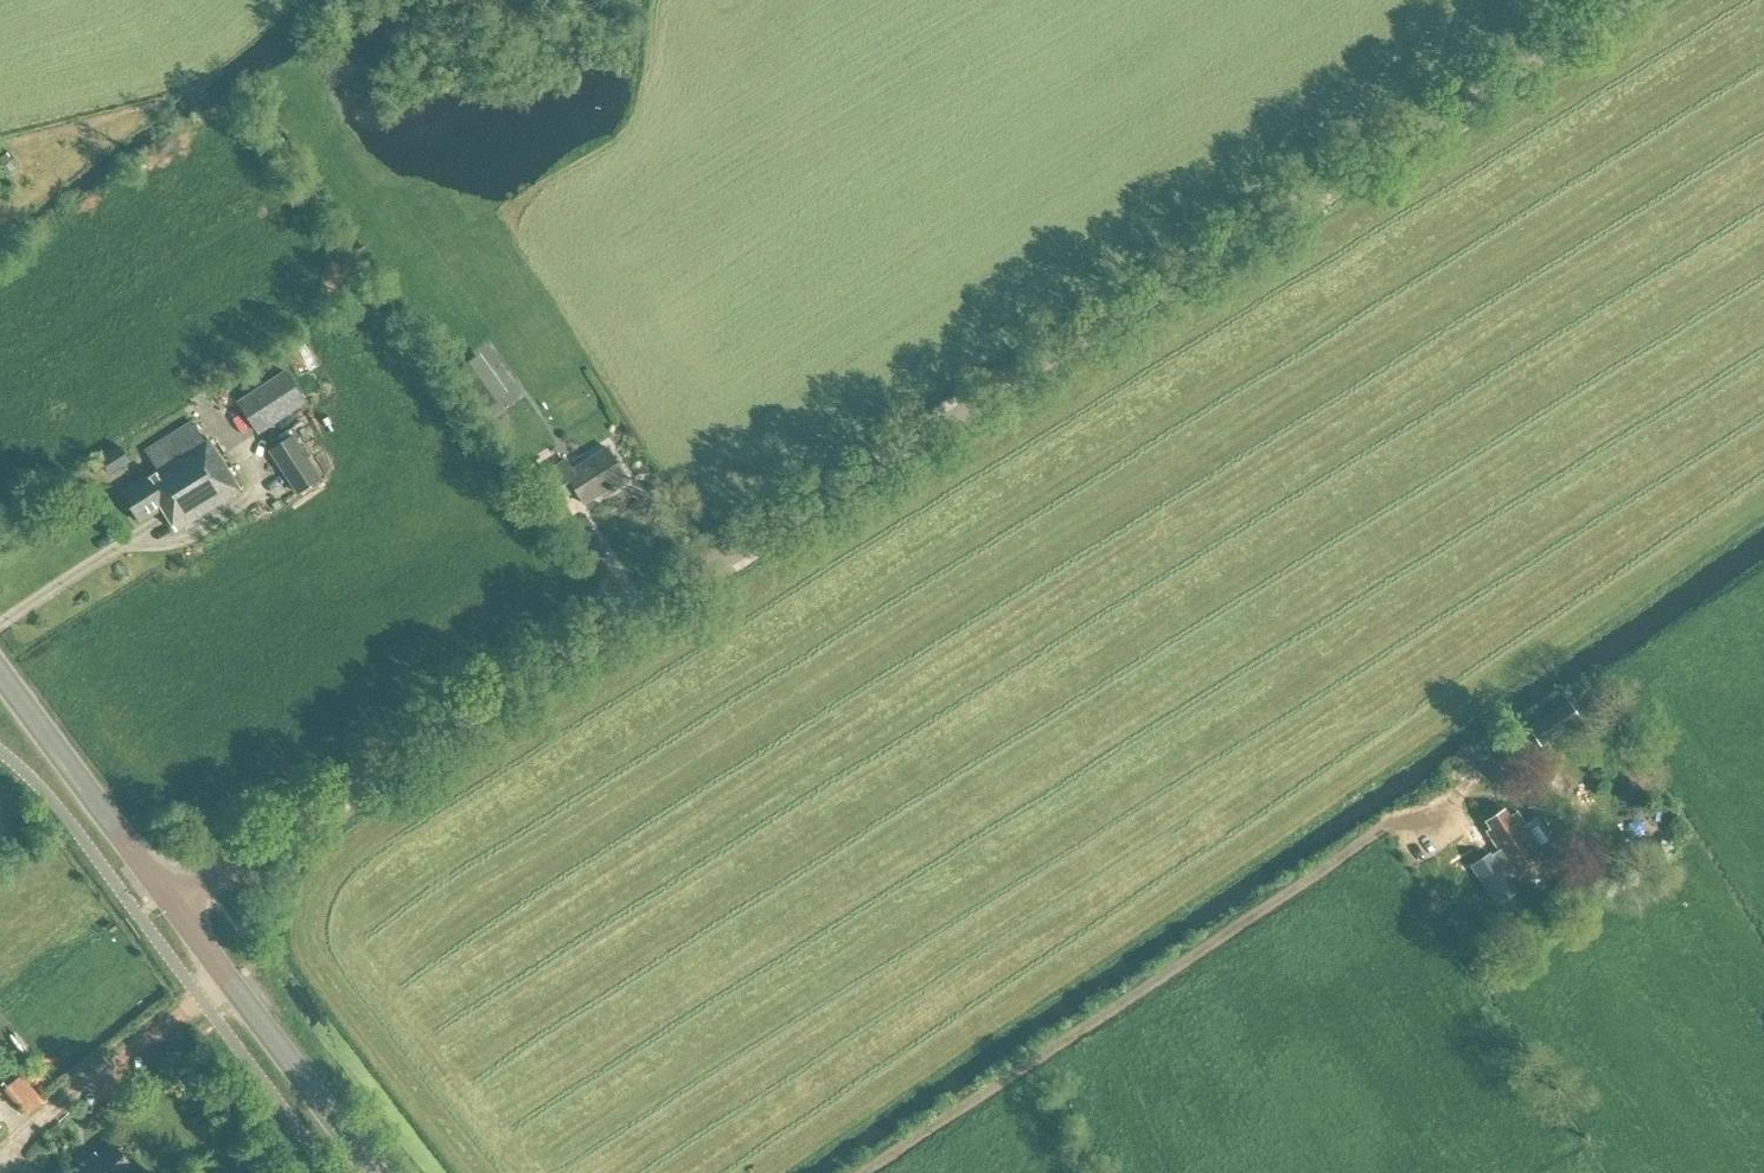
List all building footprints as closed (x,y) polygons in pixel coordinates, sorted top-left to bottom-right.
[(0,158),(0,164),(7,174),(20,165),(11,151),(0,158)] [(484,410),(508,393),(480,353),(456,370),(484,410)] [(286,418),(309,403),(287,370),(240,401),(262,434),(286,418)] [(205,439),(194,421),(147,450),(159,469),(124,491),(142,521),(164,507),(178,529),(241,490),(208,437),(205,439)] [(297,495),(322,478),(294,436),(268,451),(297,495)] [(112,472),(131,460),(123,446),(104,459),(112,472)] [(628,480),(607,447),(572,469),(566,460),(544,473),(560,499),(575,490),(583,504),(611,487),(613,489),(628,480)] [(1540,747),(1580,720),(1568,702),(1528,728),(1540,747)] [(1510,817),(1505,809),(1485,822),(1490,829),(1486,832),(1517,880),(1546,861),(1545,860),(1556,852),(1557,848),(1539,820),(1534,819),(1525,825),(1517,812),(1510,817)] [(27,1116),(44,1101),(22,1075),(4,1090),(27,1116)] [(113,1142),(91,1161),(89,1158),(72,1172),(73,1172),(130,1172),(135,1169),(113,1142)]
